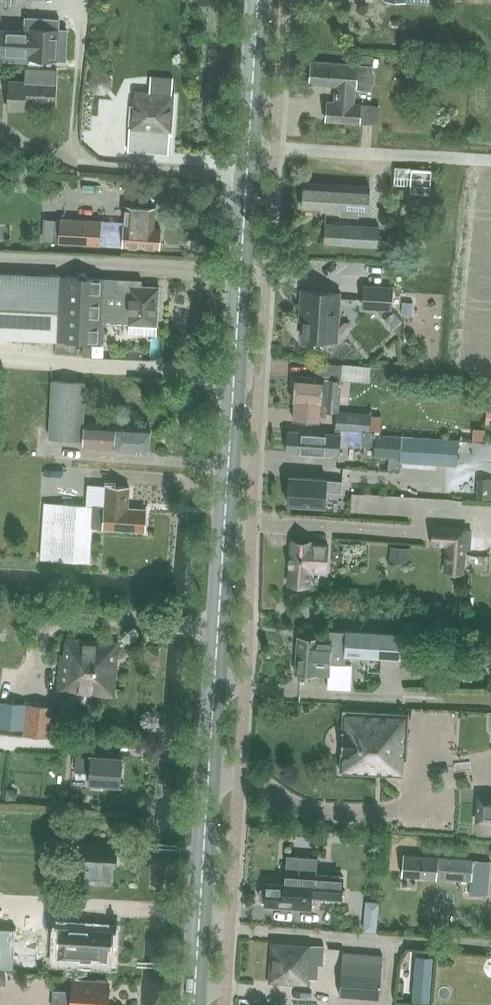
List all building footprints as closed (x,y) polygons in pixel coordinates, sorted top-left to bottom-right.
[(29,53),(29,63),(43,64),(44,60),(65,61),(67,29),(59,29),(60,19),(26,17),(25,32),(0,31),(0,52),(29,53)] [(380,43),(380,37),(372,37),(367,34),(363,37),(363,43),(367,46),(372,43),(380,43)] [(337,85),(336,96),(336,102),(328,101),(326,119),(360,122),(361,103),(355,102),(355,96),(356,88),(370,90),(370,85),(374,82),(375,75),(372,70),(373,58),(359,57),(358,64),(313,59),(311,82),(337,85)] [(9,81),(8,96),(7,108),(24,109),(24,102),(54,103),(55,71),(26,69),(25,81),(9,81)] [(112,85),(112,76),(106,70),(97,70),(91,76),(91,85),(97,91),(106,91),(112,85)] [(132,105),(129,150),(169,152),(171,135),(172,135),(175,92),(173,92),(174,77),(151,75),(150,91),(136,90),(135,105),(132,105)] [(394,169),(393,183),(409,184),(410,169),(394,168),(394,169)] [(304,208),(369,213),(370,185),(305,181),(304,208)] [(155,226),(156,206),(124,205),(122,222),(61,217),(59,243),(160,248),(161,227),(155,226)] [(380,226),(326,222),(325,242),(379,245),(380,226)] [(57,338),(80,339),(103,340),(104,320),(129,321),(128,332),(157,334),(158,322),(159,303),(159,286),(135,285),(112,284),(112,277),(61,275),(0,271),(0,335),(57,338)] [(364,305),(392,307),(394,287),(365,285),(364,305)] [(305,319),(303,338),(338,340),(341,292),(303,289),(301,319),(305,319)] [(403,301),(402,314),(412,315),(413,302),(403,301)] [(83,346),(83,356),(92,357),(92,347),(83,346)] [(294,379),(294,384),(296,387),(295,400),(294,413),(294,418),(320,420),(320,413),(325,413),(325,410),(336,410),(340,411),(341,384),(342,379),(324,377),(323,377),(297,375),(296,377),(294,379)] [(52,380),(49,436),(84,438),(83,445),(116,447),(116,449),(149,452),(151,425),(115,423),(115,425),(83,423),(85,382),(52,380)] [(336,410),(335,428),(362,430),(370,430),(371,412),(340,411),(336,410)] [(288,429),(287,450),(339,453),(340,431),(288,429)] [(461,431),(460,439),(485,441),(485,430),(478,429),(477,432),(461,431)] [(362,434),(362,445),(374,445),(374,435),(375,431),(370,430),(362,430),(362,434)] [(373,448),(373,456),(389,457),(400,458),(399,462),(457,465),(458,443),(458,441),(374,435),(374,445),(373,448)] [(389,457),(388,467),(399,468),(399,462),(400,458),(389,457)] [(342,479),(290,475),(288,502),(326,504),(327,489),(341,490),(342,479)] [(478,500),(490,500),(490,479),(480,479),(478,500)] [(43,501),(40,558),(59,559),(90,561),(92,530),(92,527),(100,527),(100,528),(144,531),(146,508),(126,506),(126,501),(127,486),(102,484),(101,505),(87,504),(48,501),(43,501)] [(431,526),(430,544),(446,544),(445,571),(462,572),(464,527),(431,526)] [(312,541),(293,540),(290,583),(310,584),(311,570),(326,571),(328,543),(312,542),(312,541)] [(391,548),(390,562),(410,563),(410,549),(391,548)] [(298,637),(296,673),(317,675),(317,674),(328,675),(328,686),(350,687),(352,663),(345,663),(346,654),(401,657),(402,634),(329,630),(329,640),(318,639),(298,637)] [(60,688),(93,691),(114,692),(117,642),(68,638),(67,652),(62,652),(60,688)] [(476,656),(479,654),(483,662),(490,658),(490,656),(485,644),(473,650),(476,656)] [(5,704),(3,734),(52,737),(54,707),(5,704)] [(345,710),(342,771),(403,774),(404,757),(406,757),(409,713),(345,710)] [(92,781),(91,785),(104,786),(104,781),(121,782),(123,754),(91,752),(91,756),(77,755),(76,769),(90,770),(90,780),(92,781)] [(13,789),(7,789),(6,800),(16,801),(17,795),(13,789)] [(490,827),(490,794),(476,793),(474,826),(490,827)] [(77,879),(110,881),(111,863),(116,864),(116,860),(120,861),(120,850),(117,849),(117,846),(75,843),(74,864),(56,862),(55,876),(77,877),(77,879)] [(266,900),(266,904),(311,908),(312,896),(341,898),(342,888),(343,876),(313,874),(314,857),(318,858),(318,856),(287,854),(287,855),(291,856),(290,872),(286,872),(285,884),(267,883),(267,886),(264,886),(261,889),(260,897),(263,900),(266,900)] [(420,875),(471,879),(470,892),(489,894),(490,862),(490,861),(404,854),(402,874),(420,875)] [(370,916),(364,920),(363,931),(376,933),(378,917),(370,916)] [(75,957),(108,959),(108,945),(111,945),(111,941),(115,942),(115,932),(112,932),(112,929),(79,927),(78,937),(69,936),(68,949),(76,950),(75,957)] [(59,958),(60,930),(16,929),(0,928),(0,969),(14,970),(15,967),(34,968),(34,957),(59,958)] [(270,981),(309,983),(311,962),(323,963),(324,944),(312,944),(312,942),(272,940),(270,981)] [(344,951),(340,993),(380,997),(384,954),(344,951)] [(417,977),(429,977),(430,959),(418,958),(417,977)] [(415,997),(417,965),(404,964),(402,997),(415,997)] [(109,984),(107,984),(107,980),(98,980),(98,983),(73,981),(72,993),(54,991),(53,1004),(107,1004),(109,984)]
